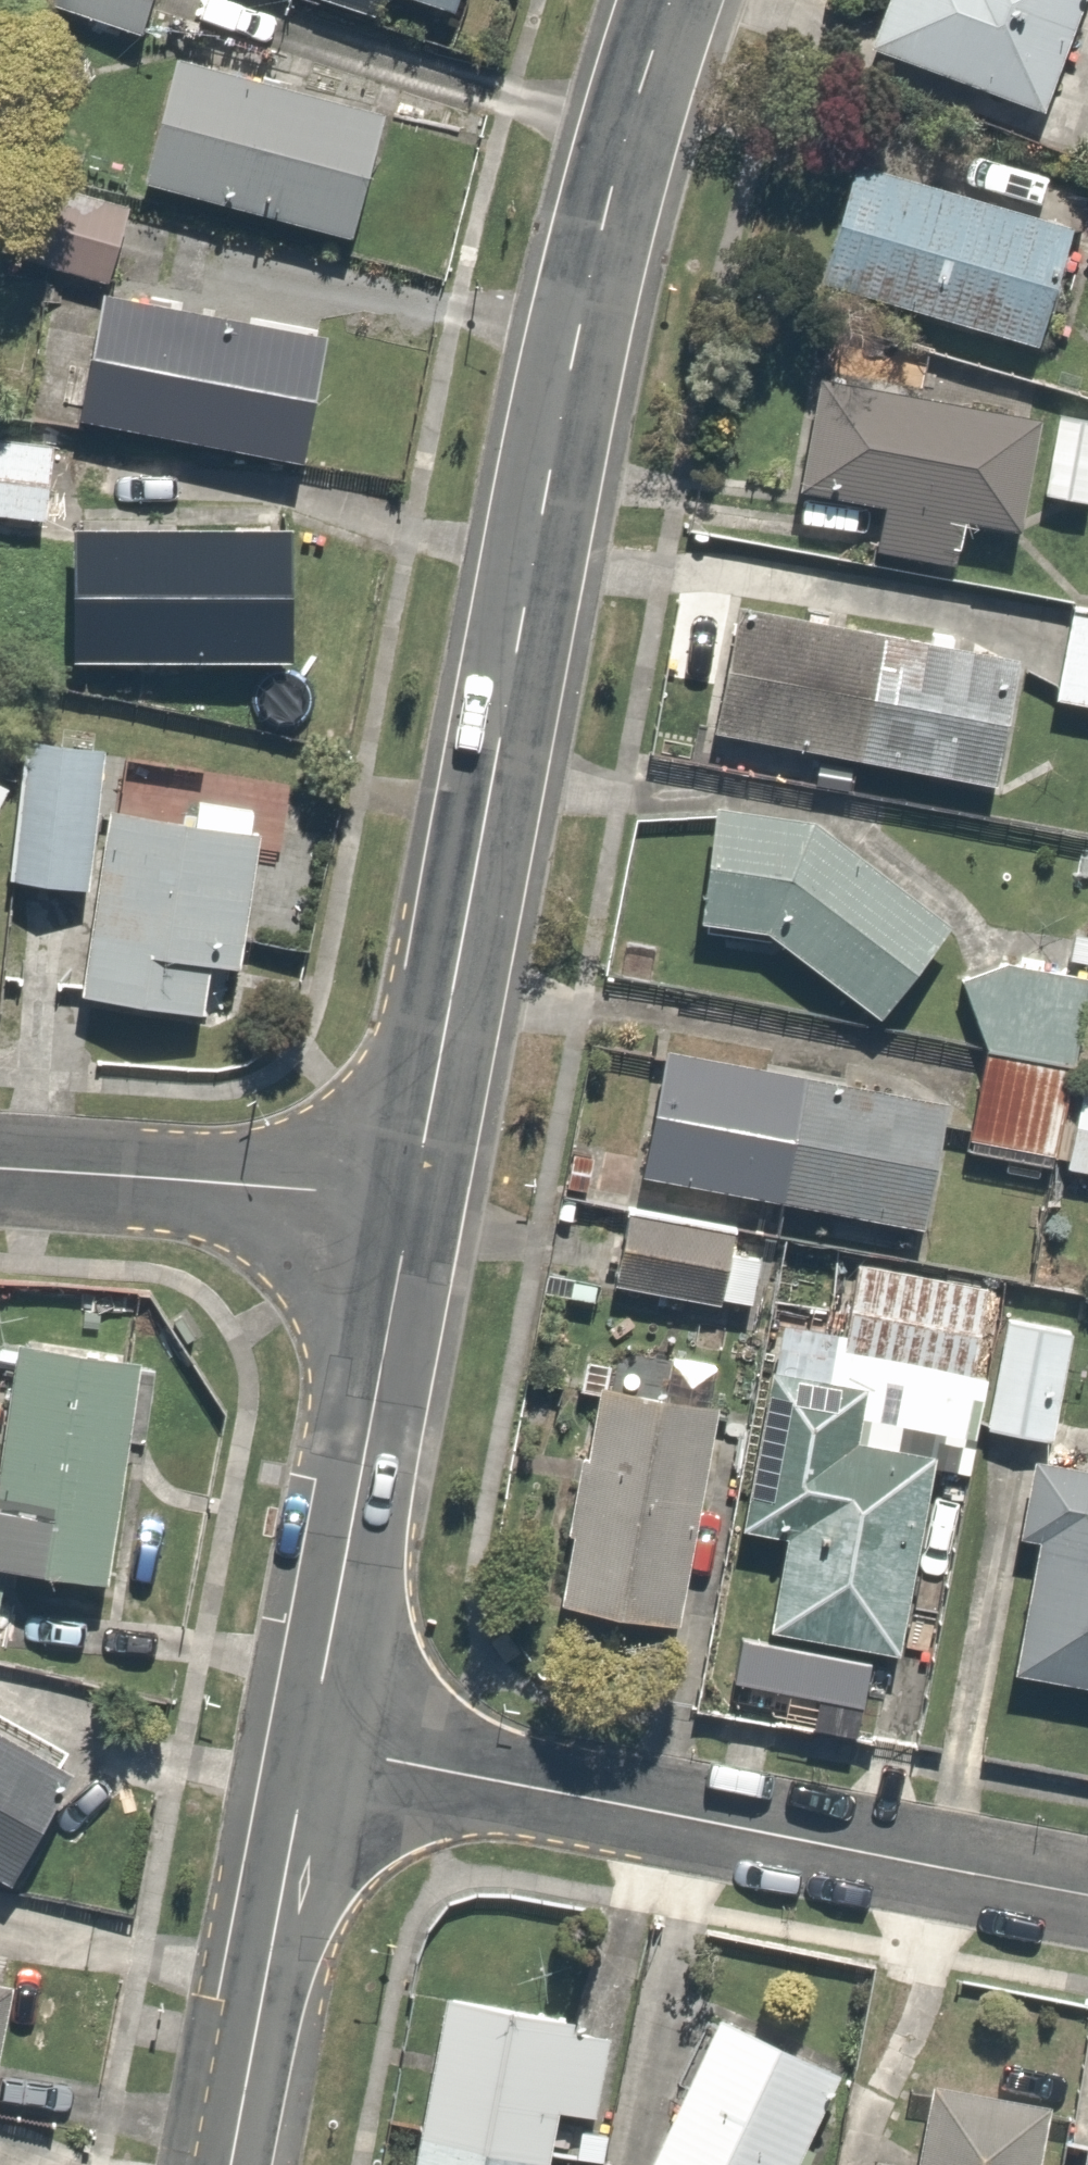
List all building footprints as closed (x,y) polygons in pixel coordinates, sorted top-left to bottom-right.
[(44,3),(130,30),(139,0),(45,0),(44,3)] [(461,0),(421,0),(458,12),(461,0)] [(1087,2),(1087,0),(931,0),(909,58),(1045,113),(1087,2)] [(349,242),(383,119),(172,62),(138,186),(349,242)] [(1078,144),(1087,149),(1087,121),(1078,144)] [(1078,231),(858,158),(819,280),(1039,360),(1078,231)] [(125,201),(32,176),(10,258),(103,283),(125,201)] [(1078,252),(1087,255),(1087,226),(1078,252)] [(295,461),(322,331),(95,285),(68,414),(295,461)] [(1042,425),(822,382),(801,494),(886,510),(878,554),(957,569),(966,523),(1021,534),(1042,425)] [(1059,418),(1046,497),(1087,504),(1087,422),(1059,418)] [(0,434),(0,541),(9,542),(12,516),(29,518),(40,439),(0,434)] [(284,660),(284,527),(65,527),(65,660),(284,660)] [(1064,597),(1040,700),(1087,711),(1087,602),(1064,597)] [(1020,655),(744,606),(718,736),(987,790),(1020,655)] [(91,745),(18,737),(4,880),(77,887),(91,745)] [(876,820),(707,790),(691,923),(746,924),(878,1022),(948,936),(876,820)] [(236,969),(259,838),(108,812),(75,997),(197,1019),(207,964),(236,969)] [(989,960),(976,1049),(1053,1060),(1066,971),(989,960)] [(938,1078),(662,1043),(636,1195),(928,1227),(938,1078)] [(1053,1067),(982,1057),(970,1141),(1041,1152),(1053,1067)] [(1077,1071),(1057,1162),(1087,1169),(1087,1074),(1077,1071)] [(737,1218),(616,1197),(601,1280),(722,1301),(737,1218)] [(992,1282),(848,1256),(829,1357),(973,1384),(992,1282)] [(1068,1322),(995,1310),(978,1422),(1050,1433),(1068,1322)] [(132,1357),(12,1340),(0,1423),(0,1558),(100,1573),(132,1357)] [(860,1388),(756,1366),(721,1628),(896,1652),(936,1461),(858,1447),(860,1388)] [(716,1395),(593,1369),(545,1612),(672,1624),(716,1395)] [(1034,1457),(990,1690),(1087,1701),(1087,1459),(1034,1457)] [(0,1729),(0,1870),(9,1875),(68,1765),(0,1729)] [(9,1984),(0,1983),(0,2027),(9,1984)] [(618,2030),(439,1992),(402,2164),(590,2164),(618,2030)] [(715,2021),(650,2164),(798,2164),(838,2076),(715,2021)] [(928,2081),(910,2155),(851,2154),(851,2164),(1039,2164),(1051,2107),(928,2081)]
